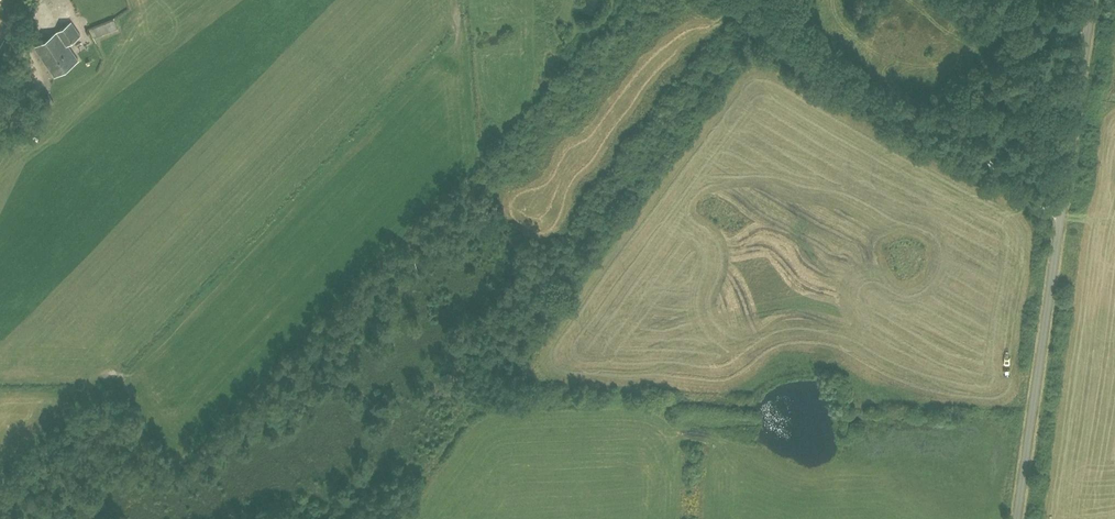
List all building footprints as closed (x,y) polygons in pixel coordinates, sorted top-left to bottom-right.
[(97,37),(118,29),(114,20),(93,28),(97,37)] [(67,45),(80,36),(71,23),(34,48),(54,77),(78,61),(67,45)]
